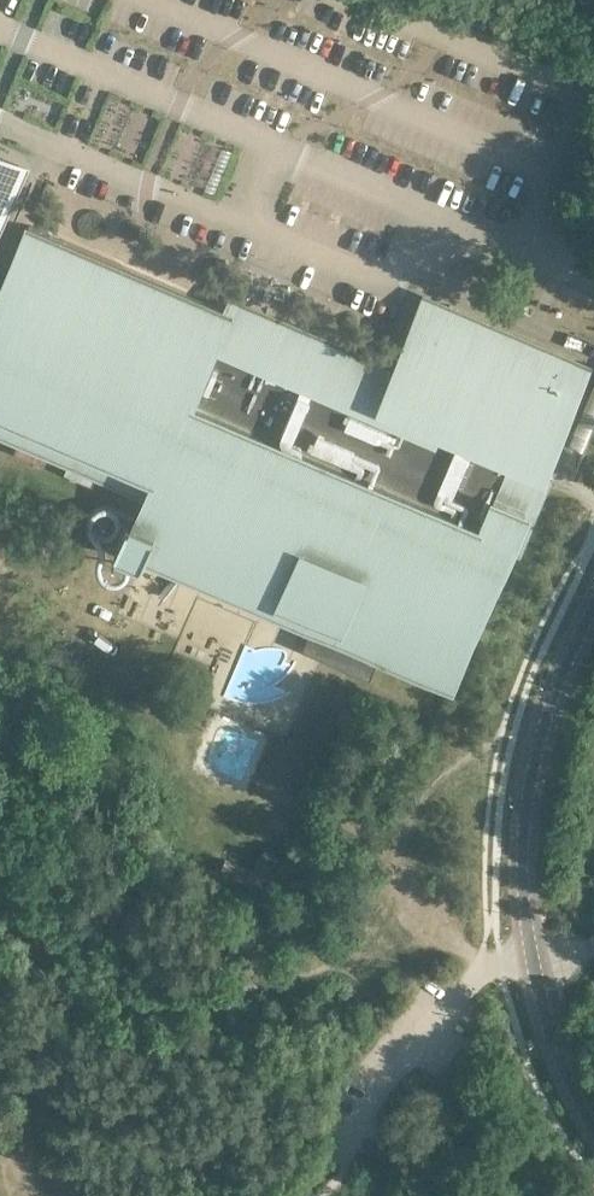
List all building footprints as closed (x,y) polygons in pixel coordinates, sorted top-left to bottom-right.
[(26,162),(29,164),(31,161),(0,148),(0,220),(26,162)] [(0,292),(0,407),(4,409),(0,419),(0,431),(147,494),(135,523),(127,520),(115,547),(142,559),(145,553),(313,624),(303,648),(370,677),(380,653),(451,683),(512,540),(518,543),(546,478),(540,476),(587,365),(426,296),(396,366),(281,317),(276,330),(29,224),(0,292)]
